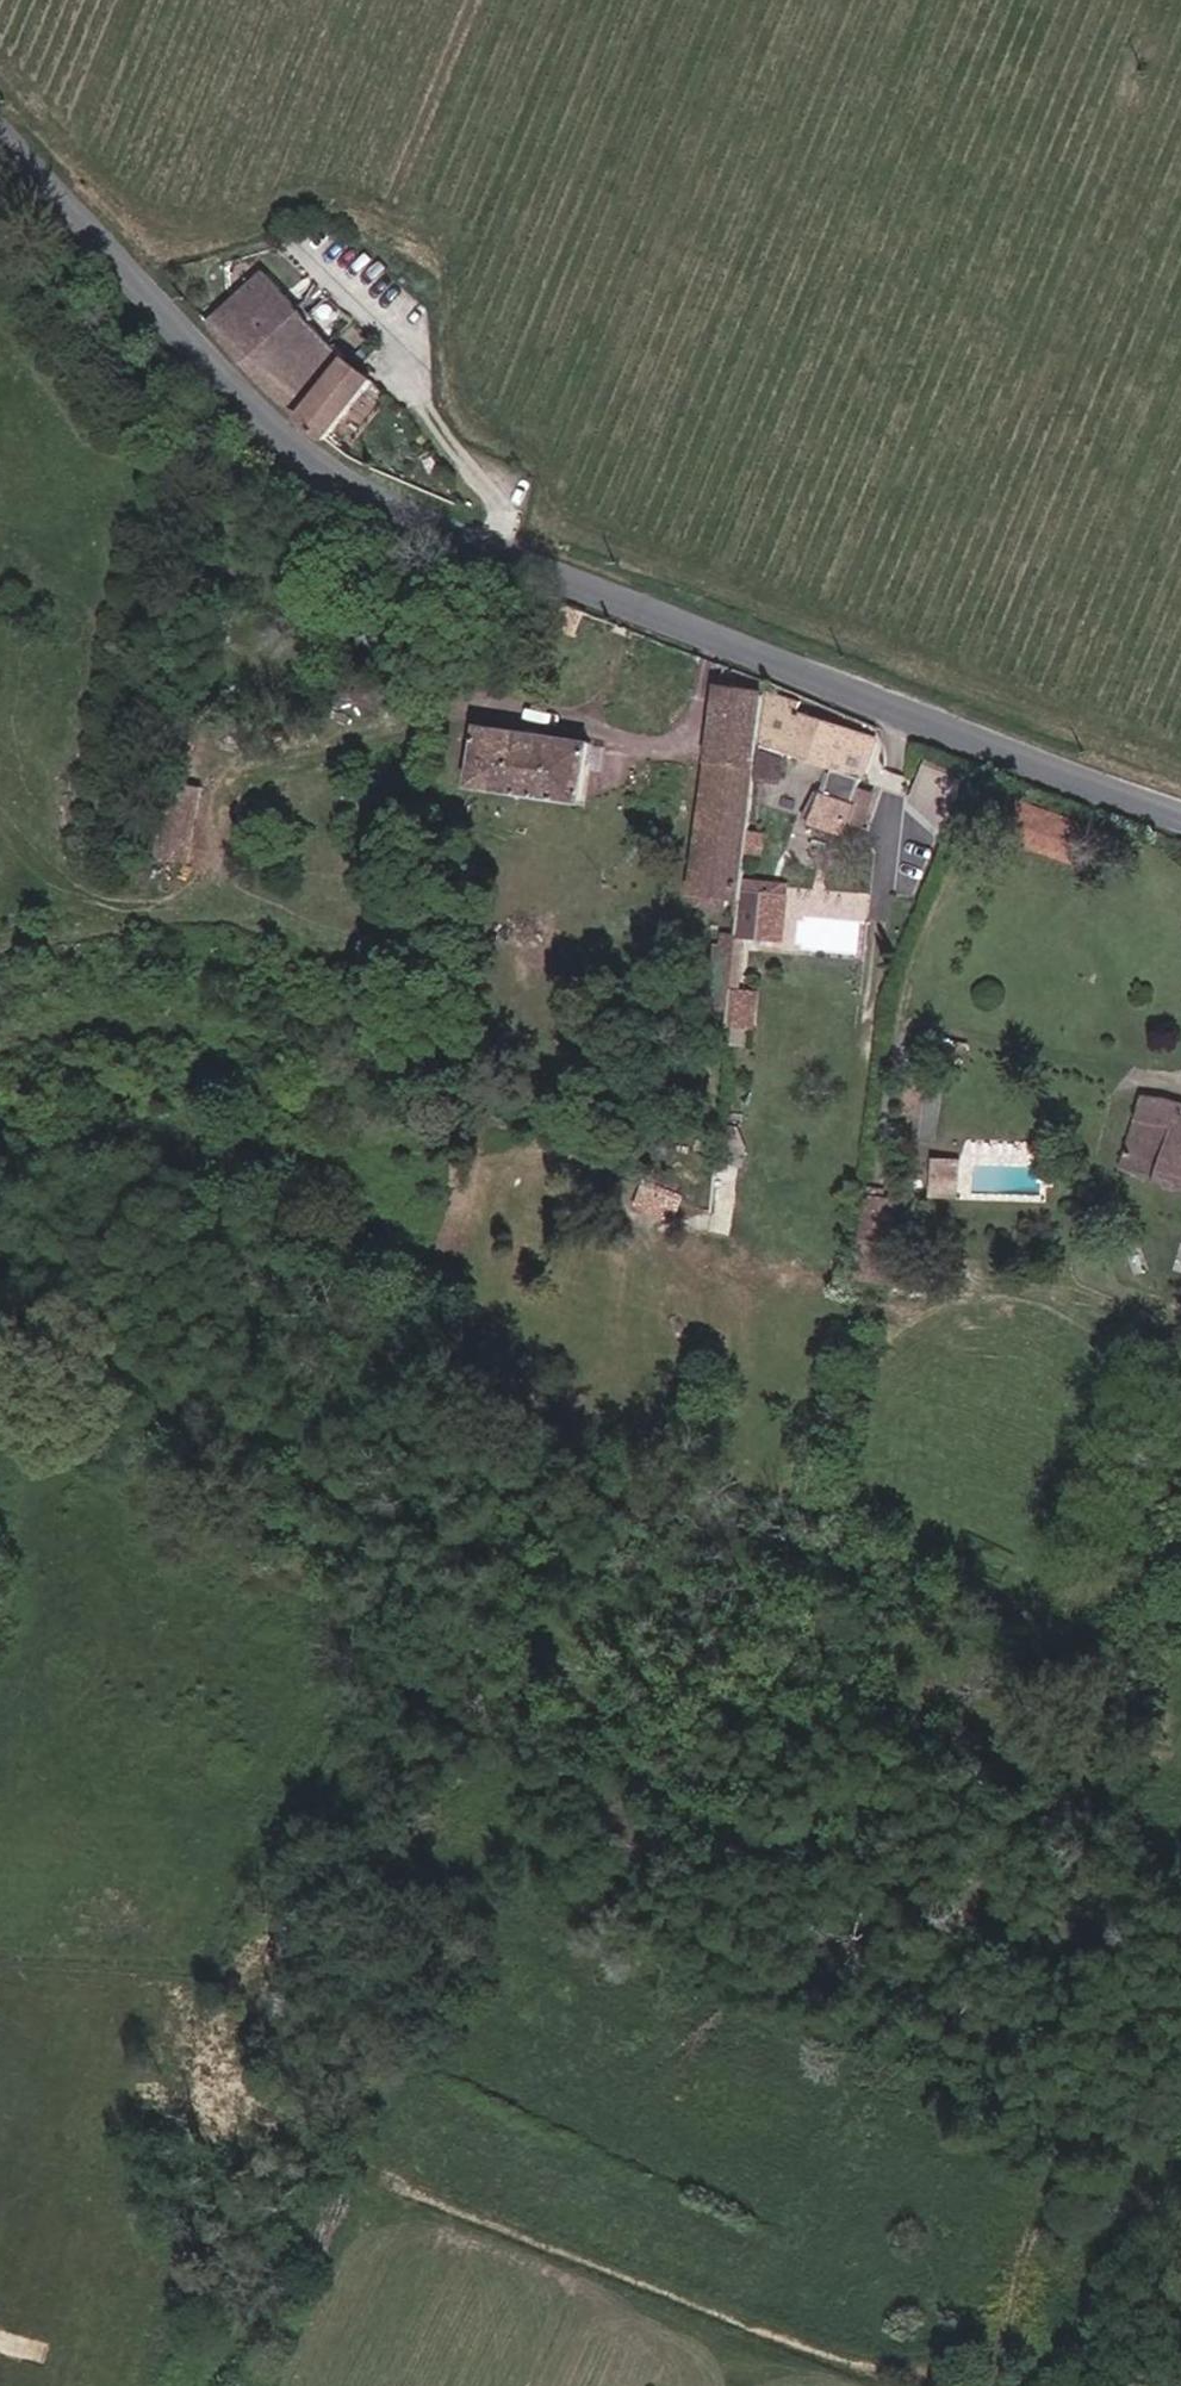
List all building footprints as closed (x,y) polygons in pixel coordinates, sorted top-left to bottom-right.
[(268,277),(210,328),(269,397),(299,425),(323,445),(376,391),(330,347),(268,277)] [(739,897),(760,686),(713,683),(688,892),(739,897)] [(859,727),(804,706),(803,699),(769,686),(763,737),(813,756),(806,777),(797,775),(790,796),(797,799),(796,804),(826,815),(859,727)] [(571,799),(583,740),(476,718),(464,777),(571,799)] [(187,865),(199,795),(169,790),(158,860),(187,865)] [(738,935),(718,933),(709,1022),(757,1027),(761,987),(733,984),(738,935)] [(1119,1170),(1180,1192),(1180,1107),(1167,1103),(1141,1099),(1119,1170)]
